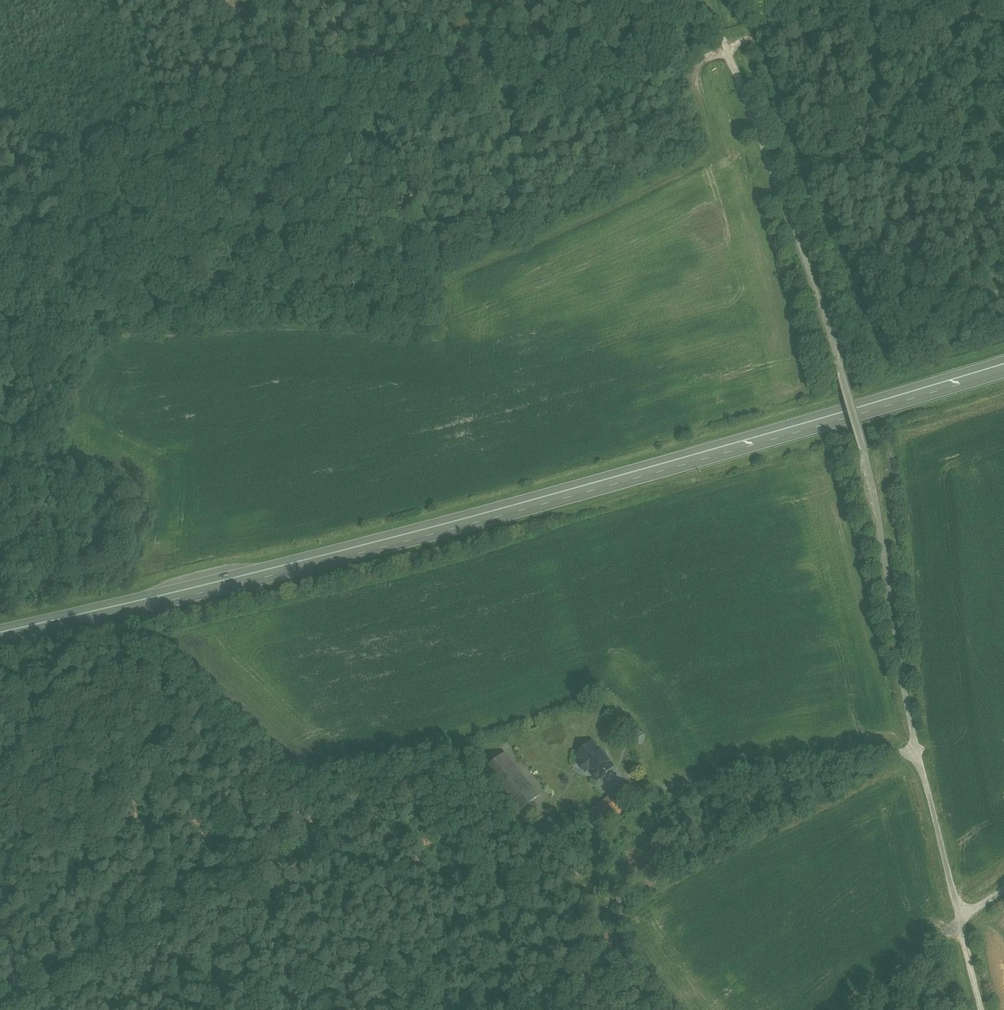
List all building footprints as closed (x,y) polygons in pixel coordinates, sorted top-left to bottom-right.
[(640,737),(627,722),(620,727),(633,743),(640,737)] [(608,763),(588,738),(569,754),(589,779),(608,763)] [(503,749),(485,762),(517,807),(535,794),(503,749)] [(624,794),(588,823),(595,833),(632,804),(624,794)]
